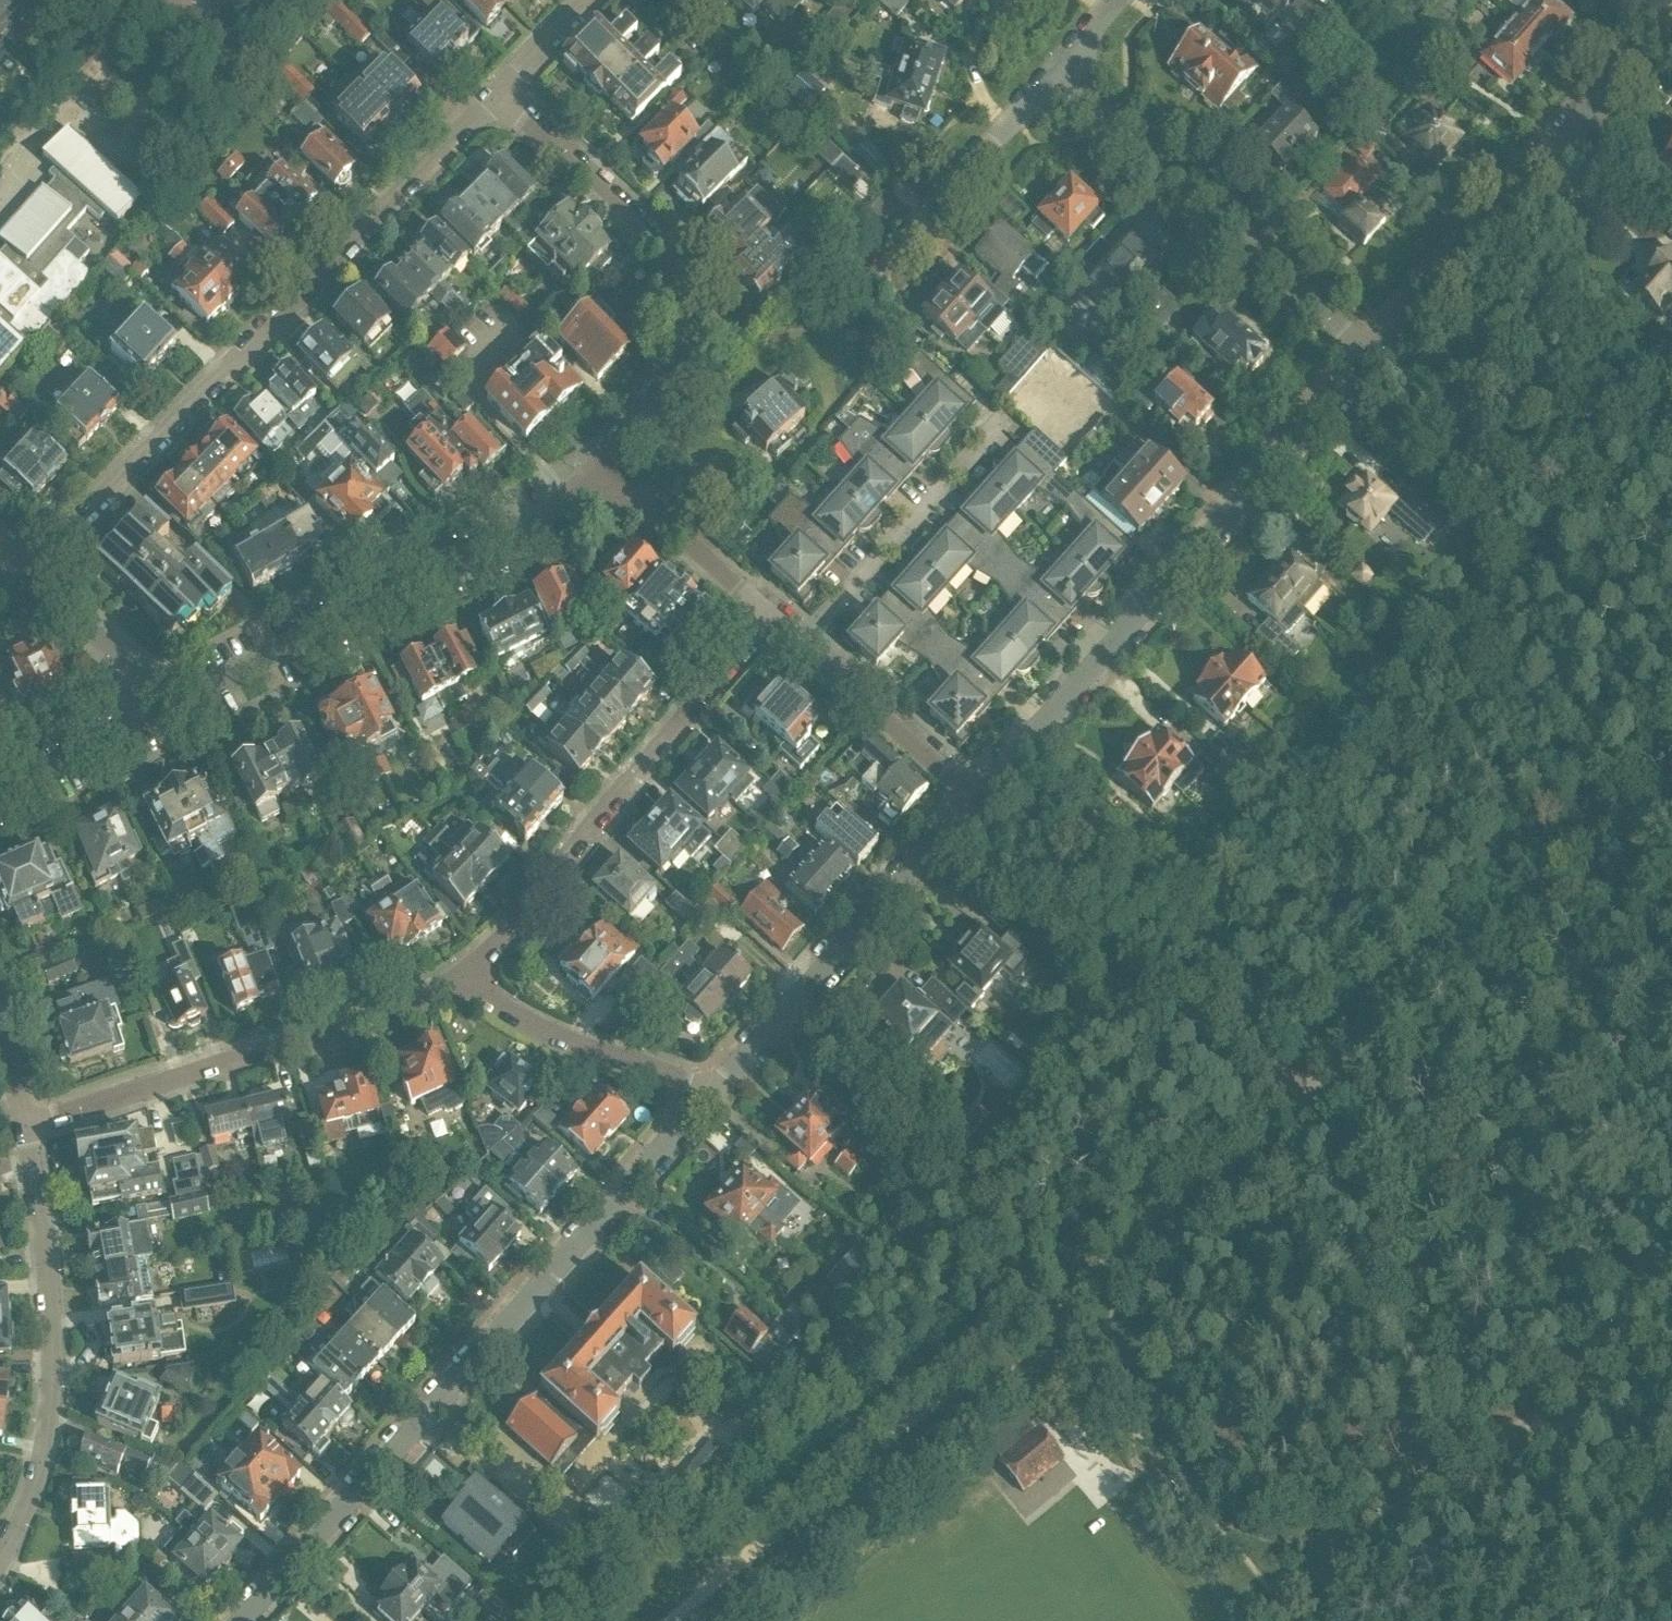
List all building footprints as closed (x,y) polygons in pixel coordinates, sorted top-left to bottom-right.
[(30,4),(17,0),(0,0),(0,38),(30,4)] [(54,13),(57,4),(46,0),(44,0),(41,9),(54,13)] [(371,36),(336,0),(324,11),(336,23),(329,30),(339,40),(346,34),(360,47),(371,36)] [(479,35),(444,0),(419,0),(435,15),(411,40),(392,22),(375,39),(404,68),(413,59),(417,62),(420,59),(439,77),(440,76),(449,76),(455,69),(455,61),(467,48),(468,47),(479,35)] [(506,2),(504,0),(459,0),(487,27),(502,12),(499,9),(506,2)] [(753,14),(762,5),(784,24),(806,0),(737,0),(753,14)] [(910,0),(879,0),(878,1),(897,18),(911,1),(910,0)] [(965,0),(943,0),(955,11),(965,0)] [(1288,6),(1282,0),(1230,0),(1252,20),(1250,21),(1255,25),(1256,24),(1265,31),(1276,19),(1290,32),(1302,19),(1313,29),(1328,13),(1314,0),(1303,0),(1293,10),(1288,6)] [(1545,45),(1569,18),(1564,14),(1563,9),(1560,5),(1555,2),(1550,2),(1548,0),(1535,0),(1517,20),(1545,45)] [(50,22),(54,13),(41,9),(38,18),(50,22)] [(825,49),(850,22),(835,9),(819,26),(825,31),(816,41),(825,49)] [(627,42),(637,32),(626,20),(616,30),(605,19),(566,58),(588,80),(587,80),(588,81),(627,42)] [(1513,80),(1545,45),(1517,20),(1486,55),(1487,57),(1488,62),(1494,68),(1499,67),(1501,69),(1501,74),(1507,79),(1512,79),(1513,80)] [(694,48),(707,32),(697,23),(692,28),(688,25),(679,36),(694,48)] [(1238,67),(1230,61),(1229,58),(1226,57),(1199,33),(1168,67),(1171,70),(1171,75),(1177,80),(1181,79),(1204,99),(1204,105),(1209,110),(1215,109),(1217,112),(1222,107),(1232,116),(1246,100),(1239,94),(1245,87),(1244,81),(1258,66),(1247,57),(1238,67)] [(847,53),(852,43),(839,37),(834,48),(847,53)] [(638,52),(627,42),(588,81),(587,80),(584,84),(600,99),(603,96),(610,103),(649,64),(650,64),(659,54),(648,42),(638,52)] [(892,72),(934,86),(943,57),(897,42),(893,54),(898,56),(892,72)] [(354,85),(394,125),(407,111),(408,112),(415,112),(421,106),(421,100),(379,59),(354,85)] [(304,104),(315,92),(282,60),(270,73),(302,103),(302,102),(304,104)] [(649,64),(610,103),(632,125),(681,76),(670,64),(660,74),(650,64),(649,64)] [(892,72),(883,69),(875,66),(871,78),(889,84),(883,101),(905,109),(901,120),(917,125),(921,114),(924,115),(934,86),(892,72)] [(1284,173),(1319,137),(1290,110),(1311,88),(1293,71),(1270,95),(1287,111),(1255,145),(1284,173)] [(805,109),(822,89),(803,73),(786,93),(805,109)] [(381,138),(394,125),(354,85),(328,111),(369,151),(377,151),(382,145),(382,138),(381,138)] [(676,111),(687,100),(679,91),(667,103),(676,111)] [(332,130),(304,104),(302,102),(302,103),(290,115),(312,134),(295,151),(301,157),(311,167),(335,189),(336,187),(339,190),(340,189),(345,189),(351,184),(350,183),(350,178),(348,176),(350,174),(350,173),(357,166),(326,137),(332,130)] [(1437,166),(1462,138),(1423,103),(1398,131),(1437,166)] [(1383,125),(1366,111),(1354,125),(1371,139),(1383,125)] [(664,172),(696,140),(671,115),(642,144),(651,154),(649,156),(649,157),(643,164),(643,167),(654,178),(657,177),(663,171),(664,172)] [(735,176),(748,163),(734,149),(736,148),(718,131),(696,153),(703,160),(680,184),(680,185),(674,191),(677,194),(678,198),(688,208),(692,209),(696,212),(702,206),(703,207),(708,201),(716,209),(731,193),(724,186),(734,175),(735,176)] [(1378,147),(1360,132),(1349,145),(1367,160),(1378,147)] [(886,155),(870,139),(854,155),(870,171),(886,155)] [(1668,156),(1670,157),(1662,166),(1671,175),(1671,152),(1668,156)] [(236,153),(226,164),(228,165),(236,173),(247,162),(236,153)] [(854,191),(866,178),(843,157),(831,169),(832,170),(828,175),(836,182),(840,178),(854,191)] [(474,195),(503,224),(516,237),(522,231),(509,218),(518,209),(519,209),(534,195),(503,164),(502,164),(497,159),(493,159),(484,168),(484,173),(489,177),(488,178),(489,179),(474,195)] [(1346,170),(1333,159),(1314,180),(1327,191),(1316,203),(1339,223),(1338,224),(1364,248),(1386,223),(1357,197),(1361,192),(1364,195),(1377,180),(1355,160),(1346,170)] [(299,189),(283,174),(268,160),(246,184),(250,187),(251,187),(292,226),(314,203),(313,202),(321,194),(307,181),(299,189)] [(131,212),(76,163),(56,186),(48,178),(39,188),(25,175),(0,203),(0,360),(131,212)] [(228,165),(226,164),(217,174),(227,184),(236,173),(228,165)] [(1085,197),(1069,183),(1060,193),(1060,194),(1050,206),(1049,205),(1040,216),(1026,233),(1041,246),(1055,230),(1068,242),(1085,223),(1093,231),(1104,218),(1096,210),(1098,209),(1095,206),(1097,205),(1086,196),(1085,197)] [(270,249),(292,226),(251,187),(250,187),(241,197),(252,206),(239,219),(256,235),(248,243),(262,256),(269,248),(270,249)] [(444,224),(474,255),(476,253),(481,258),(491,246),(487,242),(489,240),(488,239),(503,224),(474,195),(458,210),(458,209),(457,210),(453,205),(448,205),(439,214),(439,219),(444,223),(444,224)] [(706,232),(736,263),(763,237),(771,229),(758,215),(766,207),(754,195),(745,203),(745,202),(724,223),(720,218),(706,232)] [(197,212),(223,236),(236,223),(210,198),(197,212)] [(548,273),(590,231),(582,223),(581,224),(568,212),(527,253),(548,273)] [(462,315),(473,305),(469,302),(461,294),(461,293),(457,298),(452,293),(453,292),(444,283),(468,260),(445,238),(436,229),(436,230),(430,224),(416,238),(422,244),(422,245),(407,261),(459,312),(462,315)] [(763,237),(736,263),(728,272),(741,285),(733,293),(751,311),(759,303),(805,257),(787,240),(774,226),(771,229),(763,237)] [(1034,280),(1046,267),(1001,227),(977,256),(1004,279),(995,290),(1005,299),(1015,288),(1011,284),(1012,283),(1010,282),(1021,269),(1034,280)] [(590,231),(548,273),(557,283),(568,272),(578,282),(583,278),(589,285),(611,263),(604,256),(609,252),(596,239),(597,238),(590,231)] [(1153,255),(1133,236),(1118,252),(1102,238),(1072,270),(1108,303),(1126,283),(1132,289),(1144,276),(1138,271),(1153,255)] [(176,251),(187,260),(193,254),(182,244),(176,251)] [(207,279),(232,303),(240,294),(238,292),(251,279),(240,268),(220,249),(219,249),(213,244),(201,257),(204,259),(195,268),(207,279)] [(182,266),(187,260),(176,251),(171,256),(182,266)] [(1665,263),(1663,263),(1658,268),(1658,271),(1638,293),(1664,316),(1671,308),(1671,255),(1665,263)] [(507,257),(489,275),(493,278),(510,261),(507,257)] [(110,258),(101,268),(121,286),(130,277),(110,258)] [(459,312),(407,261),(392,276),(392,275),(391,276),(385,270),(371,284),(377,290),(407,320),(408,320),(413,326),(427,312),(422,306),(421,305),(431,296),(441,305),(442,304),(455,317),(459,312)] [(143,279),(149,272),(139,263),(132,269),(143,279)] [(223,312),(232,303),(207,279),(195,268),(188,277),(185,274),(172,287),(179,293),(177,294),(208,324),(221,311),(223,312)] [(941,294),(974,323),(992,303),(960,274),(941,294)] [(1159,333),(1180,308),(1155,287),(1134,311),(1159,333)] [(518,298),(519,298),(509,289),(501,297),(510,306),(518,298)] [(568,313),(577,305),(565,293),(557,301),(568,313)] [(361,294),(360,295),(336,319),(371,354),(392,332),(392,331),(386,325),(389,322),(361,294)] [(968,354),(986,334),(974,323),(941,294),(923,314),(937,327),(933,331),(941,338),(945,334),(955,344),(968,354)] [(527,308),(519,298),(518,298),(510,306),(519,316),(527,308)] [(599,381),(626,354),(603,331),(614,320),(593,299),(577,315),(581,319),(559,341),(599,381)] [(1226,325),(1222,322),(1222,319),(1212,310),(1209,311),(1200,320),(1201,323),(1205,327),(1195,339),(1187,348),(1209,369),(1218,359),(1233,373),(1239,366),(1246,372),(1249,369),(1252,372),(1263,361),(1259,358),(1262,355),(1252,346),(1260,338),(1246,326),(1238,334),(1227,324),(1226,325)] [(159,367),(165,360),(164,359),(176,345),(144,315),(111,351),(129,366),(122,374),(137,388),(144,380),(157,366),(159,367)] [(56,319),(49,328),(66,343),(74,334),(56,319)] [(1492,340),(1503,329),(1494,322),(1484,332),(1492,340)] [(405,345),(413,336),(399,323),(392,331),(392,332),(405,345)] [(1046,355),(1054,346),(1055,345),(1034,326),(1024,337),(1014,349),(999,367),(1019,384),(1045,354),(1046,355)] [(68,345),(49,328),(39,339),(58,356),(68,345)] [(448,328),(429,347),(447,366),(466,347),(448,328)] [(340,352),(322,334),(300,356),(327,383),(333,388),(345,376),(353,369),(354,370),(358,366),(342,350),(340,352)] [(583,384),(540,341),(531,349),(535,354),(518,370),(514,366),(500,379),(504,384),(488,400),(526,440),(583,384)] [(911,416),(945,447),(949,443),(952,438),(951,433),(948,428),(959,416),(962,419),(967,413),(964,411),(973,401),(919,352),(907,365),(930,395),(911,416)] [(1083,371),(1119,403),(1121,405),(1138,388),(1103,356),(1099,361),(1094,358),(1083,371)] [(298,431),(316,415),(307,404),(315,396),(290,367),(274,381),(277,383),(270,390),(280,402),(275,406),(298,431)] [(800,372),(792,378),(805,392),(812,386),(800,372)] [(87,441),(120,406),(88,376),(55,412),(72,427),(65,435),(79,448),(86,440),(87,441)] [(791,445),(784,437),(804,420),(791,405),(805,393),(805,392),(792,378),(732,431),(746,446),(754,438),(767,452),(770,449),(777,457),(791,445)] [(1155,405),(1188,436),(1201,422),(1205,425),(1213,417),(1209,413),(1210,412),(1201,403),(1208,395),(1195,383),(1188,390),(1177,381),(1166,393),(1151,380),(1133,399),(1148,413),(1155,405)] [(28,415),(37,404),(20,388),(11,399),(16,404),(28,415)] [(16,404),(11,399),(0,389),(0,407),(8,414),(10,411),(16,404)] [(443,490),(444,492),(465,473),(438,444),(437,442),(448,431),(447,430),(437,419),(433,415),(432,414),(429,410),(434,406),(423,394),(405,410),(419,426),(410,434),(419,443),(409,453),(427,473),(419,481),(435,498),(443,490)] [(466,412),(473,405),(467,398),(459,405),(466,412)] [(236,419),(270,456),(293,435),(261,401),(254,407),(252,405),(236,419)] [(22,421),(28,415),(16,404),(10,411),(22,421)] [(468,428),(463,433),(436,404),(434,406),(429,410),(432,414),(433,415),(437,419),(447,430),(448,431),(437,442),(438,444),(465,473),(470,479),(478,471),(483,475),(498,460),(506,452),(472,417),(464,424),(468,428)] [(324,425),(334,435),(350,420),(340,410),(324,425)] [(941,451),(945,447),(911,416),(892,437),(860,418),(849,431),(903,479),(911,470),(914,472),(919,467),(916,464),(927,452),(932,455),(937,454),(941,451)] [(1085,441),(1092,447),(1114,423),(1106,417),(1085,441)] [(386,491),(375,479),(350,452),(334,435),(324,425),(317,432),(295,452),(305,462),(318,450),(336,468),(341,463),(348,471),(315,503),(350,540),(352,538),(356,539),(362,533),(362,528),(370,520),(375,526),(390,512),(380,501),(388,494),(386,491)] [(245,481),(253,473),(262,464),(255,457),(227,429),(212,444),(213,445),(205,453),(206,454),(207,454),(234,479),(238,475),(245,481)] [(895,488),(903,479),(849,431),(838,443),(860,473),(841,494),(876,525),(880,520),(882,516),(882,510),(879,506),(890,494),(893,496),(898,491),(895,488)] [(1054,475),(1055,474),(1068,459),(1038,433),(1025,448),(1054,475)] [(67,463),(35,434),(2,469),(5,473),(0,478),(0,483),(17,498),(25,490),(34,499),(67,463)] [(392,463),(367,436),(350,452),(375,479),(386,491),(400,478),(389,466),(392,463)] [(1114,468),(1162,512),(1172,501),(1171,499),(1183,485),(1148,453),(1147,453),(1136,444),(1125,457),(1124,456),(1114,468)] [(982,480),(1017,511),(1036,490),(1067,509),(1079,496),(1055,474),(1054,475),(1025,448),(1016,458),(1013,455),(1008,460),(1011,463),(1000,475),(999,474),(996,473),(995,473),(993,473),(991,473),(989,473),(987,475),(986,476),(982,480)] [(234,479),(207,454),(206,454),(205,453),(198,461),(197,460),(183,474),(218,508),(228,498),(228,499),(235,491),(229,484),(234,479)] [(289,466),(279,476),(289,486),(295,480),(296,473),(289,466)] [(1130,542),(1137,534),(1139,536),(1152,521),(1152,522),(1162,512),(1114,468),(1103,480),(1104,480),(1085,502),(1130,542)] [(218,508),(183,474),(184,475),(175,484),(174,483),(171,486),(167,482),(163,482),(157,489),(157,493),(161,497),(159,499),(194,532),(205,520),(207,522),(215,513),(214,512),(218,508)] [(1349,499),(1342,507),(1348,513),(1346,515),(1347,523),(1353,529),(1362,528),(1363,526),(1370,532),(1372,529),(1374,530),(1388,514),(1386,513),(1387,511),(1422,541),(1430,531),(1432,532),(1444,519),(1411,490),(1402,500),(1399,497),(1394,503),(1366,479),(1359,488),(1354,485),(1345,495),(1349,499)] [(955,526),(1009,574),(1020,562),(997,533),(1017,511),(982,480),(977,486),(976,488),(976,490),(976,493),(976,495),(977,497),(979,499),(968,511),(965,509),(960,514),(963,517),(955,526)] [(263,504),(270,500),(264,488),(257,492),(263,504)] [(872,529),(876,525),(841,494),(822,515),(790,496),(779,508),(834,557),(842,547),(845,550),(850,545),(847,542),(858,530),(862,532),(868,532),(872,529)] [(1089,538),(1070,559),(1104,590),(1109,584),(1110,583),(1110,580),(1110,578),(1110,576),(1109,573),(1107,571),(1118,559),(1121,562),(1126,556),(1123,554),(1132,544),(1130,542),(1085,502),(1079,496),(1067,509),(1089,538)] [(270,500),(263,504),(269,515),(277,511),(270,500)] [(281,528),(301,564),(324,550),(300,507),(284,516),(289,524),(281,528)] [(825,566),(834,557),(779,508),(769,520),(791,550),(771,572),(787,587),(786,589),(804,605),(810,598),(813,593),(813,588),(810,584),(821,571),(823,574),(828,569),(825,566)] [(181,576),(154,551),(169,535),(145,514),(99,564),(108,573),(105,577),(119,590),(122,586),(149,611),(145,615),(159,628),(163,624),(173,633),(188,617),(194,622),(209,606),(215,612),(232,594),(196,561),(181,576)] [(280,529),(273,516),(250,529),(252,532),(252,533),(257,542),(276,578),(301,564),(281,528),(280,529)] [(913,558),(947,589),(966,568),(997,586),(1009,574),(955,526),(947,535),(944,533),(941,535),(939,538),(942,541),(931,553),(929,552),(927,551),(925,550),(924,550),(921,551),(919,551),(918,552),(917,554),(913,558)] [(257,542),(252,533),(252,532),(227,546),(234,557),(253,592),(276,578),(257,542)] [(599,568),(609,577),(605,582),(628,602),(655,571),(647,563),(646,558),(638,550),(633,550),(632,551),(623,543),(611,556),(609,554),(605,554),(602,557),(598,562),(599,568)] [(1327,568),(1308,552),(1296,565),(1287,557),(1267,579),(1296,605),(1304,612),(1324,589),(1315,582),(1327,568)] [(907,623),(939,652),(950,639),(928,610),(947,589),(913,558),(908,564),(907,565),(906,567),(906,569),(907,572),(908,575),(910,577),(899,589),(896,586),(893,589),(891,591),(894,594),(886,604),(907,623)] [(1020,562),(1009,574),(1062,622),(1070,613),(1073,615),(1078,610),(1075,607),(1086,595),(1088,597),(1090,598),(1093,598),(1096,597),(1098,596),(1100,595),(1104,590),(1070,559),(1051,580),(1020,562)] [(1363,588),(1375,575),(1362,563),(1350,576),(1363,588)] [(696,594),(684,583),(680,588),(660,571),(624,613),(634,622),(640,621),(650,630),(655,624),(667,611),(672,616),(675,612),(679,614),(692,598),(696,594)] [(582,589),(574,573),(562,579),(557,577),(547,582),(545,588),(535,593),(554,630),(581,616),(571,595),(582,589)] [(1012,623),(1000,637),(1035,668),(1039,662),(1040,660),(1041,658),(1041,656),(1040,653),(1039,651),(1038,649),(1049,637),(1052,639),(1056,634),(1053,631),(1062,622),(1009,574),(997,586),(1019,615),(1012,623)] [(1254,641),(1286,668),(1301,651),(1284,637),(1287,634),(1288,635),(1306,614),(1304,612),(1296,605),(1267,579),(1249,600),(1272,620),(1254,641)] [(716,620),(692,598),(679,614),(675,612),(672,616),(667,611),(655,624),(672,640),(662,651),(677,664),(681,659),(687,652),(704,634),(711,640),(722,627),(715,621),(716,620)] [(522,649),(525,655),(534,650),(533,648),(549,640),(533,611),(534,610),(532,606),(531,606),(528,600),(525,602),(522,599),(515,603),(514,607),(504,613),(509,623),(522,649)] [(903,649),(928,664),(939,652),(907,623),(886,604),(877,613),(874,610),(870,615),(870,616),(873,618),(862,631),(859,629),(857,628),(854,628),(852,628),(851,629),(849,630),(848,631),(841,638),(859,655),(861,653),(877,667),(897,645),(903,649)] [(509,623),(504,613),(493,618),(489,616),(483,619),(482,624),(480,625),(498,662),(500,661),(504,669),(509,670),(515,667),(516,662),(526,657),(525,655),(522,649),(509,623)] [(455,705),(456,705),(467,699),(461,685),(474,678),(463,657),(473,652),(464,635),(455,641),(454,640),(436,649),(438,653),(431,657),(455,705)] [(950,639),(939,652),(992,700),(1001,690),(1004,693),(1008,688),(1005,685),(1016,673),(1018,674),(1020,675),(1023,675),(1025,675),(1027,675),(1030,673),(1031,672),(1035,668),(1000,637),(981,658),(950,639)] [(605,668),(601,665),(589,656),(580,646),(571,656),(580,665),(592,675),(636,713),(643,704),(642,703),(653,690),(614,657),(605,668)] [(31,656),(28,650),(9,659),(21,681),(16,684),(19,689),(15,691),(21,703),(30,699),(34,706),(35,705),(37,711),(41,712),(53,705),(55,703),(51,697),(52,696),(52,694),(67,687),(57,666),(55,667),(51,660),(43,664),(38,653),(31,656)] [(939,652),(928,664),(950,693),(930,715),(946,730),(945,731),(963,748),(970,740),(971,738),(971,736),(972,734),(971,731),(970,729),(968,727),(979,714),(982,717),(987,712),(984,709),(992,700),(939,652)] [(1210,674),(1245,706),(1266,683),(1235,655),(1227,664),(1222,661),(1210,674)] [(580,665),(571,656),(561,665),(571,674),(580,665)] [(402,689),(412,684),(423,706),(416,710),(423,724),(442,714),(441,712),(455,705),(431,657),(423,661),(421,657),(403,666),(403,667),(393,672),(402,689)] [(1225,729),(1245,706),(1210,674),(1197,689),(1202,693),(1194,701),(1225,729)] [(636,713),(592,675),(582,687),(586,690),(578,700),(616,733),(627,720),(628,721),(636,713)] [(682,682),(675,675),(666,684),(674,691),(682,682)] [(805,695),(790,682),(783,691),(780,688),(767,703),(759,695),(746,710),(786,745),(780,751),(801,770),(820,748),(806,736),(818,722),(797,703),(805,695)] [(341,704),(366,751),(395,736),(371,689),(364,685),(355,689),(352,698),(341,704)] [(532,695),(541,704),(550,695),(541,686),(532,695)] [(531,714),(541,704),(532,695),(522,705),(531,714)] [(605,746),(616,733),(578,700),(569,710),(564,706),(555,717),(599,755),(607,747),(605,746)] [(357,755),(366,751),(341,704),(332,709),(328,707),(322,710),(320,717),(322,721),(320,725),(337,758),(344,761),(349,769),(361,763),(357,755)] [(462,717),(468,729),(477,724),(472,713),(462,717)] [(458,734),(468,729),(462,717),(452,722),(458,734)] [(592,764),(599,755),(555,717),(546,728),(550,732),(541,743),(580,776),(591,763),(592,764)] [(268,756),(287,793),(301,786),(308,799),(325,790),(298,734),(292,732),(282,737),(280,743),(283,749),(268,756)] [(1136,755),(1173,788),(1173,787),(1183,796),(1204,773),(1194,764),(1158,732),(1150,742),(1149,740),(1136,755)] [(1210,744),(1238,769),(1252,753),(1241,743),(1236,749),(1220,734),(1210,744)] [(846,787),(828,795),(841,806),(847,800),(862,784),(863,785),(876,770),(888,781),(901,765),(874,741),(862,754),(853,746),(839,763),(855,777),(846,787)] [(1221,777),(1231,766),(1208,745),(1198,756),(1221,777)] [(697,771),(728,799),(748,776),(717,748),(697,771)] [(287,793),(268,756),(253,764),(250,757),(246,755),(236,760),(234,766),(262,823),(278,814),(271,801),(287,793)] [(1153,810),(1173,788),(1136,755),(1136,756),(1131,756),(1125,764),(1125,768),(1124,769),(1124,770),(1117,779),(1153,810)] [(375,761),(383,777),(391,773),(383,757),(375,761)] [(565,802),(522,764),(516,759),(506,770),(496,762),(488,771),(546,823),(565,802)] [(373,783),(383,777),(375,761),(365,766),(373,783)] [(1317,783),(1323,775),(1309,763),(1303,770),(1317,783)] [(487,772),(478,764),(470,774),(486,788),(484,789),(494,797),(485,807),(526,843),(540,827),(542,828),(546,823),(488,771),(487,772)] [(876,770),(863,785),(889,808),(885,813),(880,819),(893,830),(913,807),(929,789),(901,765),(888,781),(876,770)] [(709,820),(728,799),(697,771),(678,792),(709,820)] [(780,772),(771,782),(789,798),(798,789),(780,772)] [(809,777),(803,783),(813,792),(819,786),(809,777)] [(184,787),(174,792),(198,840),(203,850),(210,865),(218,861),(222,859),(216,846),(236,836),(227,819),(223,821),(202,781),(185,789),(184,787)] [(789,798),(771,782),(763,790),(781,807),(789,798)] [(174,863),(192,854),(188,845),(198,840),(174,792),(163,798),(165,800),(138,814),(161,858),(169,854),(174,863)] [(292,803),(300,819),(309,815),(301,799),(292,803)] [(847,800),(841,806),(852,816),(858,810),(847,800)] [(691,860),(711,838),(701,829),(670,801),(650,824),(681,851),(691,860)] [(291,824),(300,819),(292,803),(283,808),(291,824)] [(816,831),(858,869),(878,846),(837,810),(828,820),(826,819),(816,831)] [(96,818),(118,866),(143,853),(135,836),(128,839),(117,812),(110,815),(109,811),(96,818)] [(108,872),(118,866),(96,818),(85,824),(86,828),(79,832),(90,859),(85,862),(96,888),(111,880),(108,872)] [(349,848),(364,840),(353,821),(338,829),(349,848)] [(662,872),(681,851),(650,824),(631,845),(662,872)] [(440,826),(433,834),(487,887),(497,877),(496,876),(509,862),(469,825),(455,840),(440,826)] [(730,831),(722,841),(724,843),(739,857),(748,847),(730,831)] [(433,834),(422,845),(437,859),(424,872),(464,910),(477,896),(478,897),(487,887),(433,834)] [(1247,838),(1241,844),(1253,855),(1259,848),(1247,838)] [(359,856),(370,848),(364,841),(354,848),(359,856)] [(724,843),(722,841),(714,850),(731,866),(739,857),(724,843)] [(783,847),(793,856),(799,850),(789,841),(783,847)] [(805,867),(836,893),(855,872),(824,845),(805,867)] [(788,862),(793,856),(783,847),(777,853),(788,862)] [(1249,855),(1240,847),(1230,857),(1240,865),(1249,855)] [(47,848),(37,853),(36,852),(0,868),(0,902),(8,919),(14,916),(21,932),(59,917),(62,922),(82,913),(72,890),(71,890),(63,872),(62,872),(59,865),(55,867),(47,848)] [(210,865),(203,850),(194,854),(202,869),(210,865)] [(630,921),(657,891),(620,857),(593,887),(596,890),(591,895),(609,911),(614,906),(630,921)] [(218,861),(210,865),(216,877),(224,873),(218,861)] [(277,861),(267,866),(274,882),(285,877),(277,861)] [(817,915),(836,893),(805,867),(786,888),(817,915)] [(384,893),(417,942),(427,936),(426,934),(441,925),(440,923),(449,917),(440,904),(431,909),(417,889),(416,890),(410,881),(395,891),(383,874),(383,875),(387,881),(392,888),(384,893)] [(375,880),(384,893),(392,888),(387,881),(383,875),(375,880)] [(377,898),(384,893),(375,880),(367,885),(377,898)] [(784,952),(803,930),(778,908),(784,901),(779,897),(781,895),(766,882),(739,913),(754,926),(784,952)] [(408,949),(417,942),(384,893),(377,898),(367,885),(366,886),(378,903),(363,913),(368,921),(367,922),(392,958),(407,948),(408,949)] [(707,897),(727,915),(736,905),(717,887),(707,897)] [(695,911),(696,911),(707,897),(703,902),(691,891),(683,900),(695,911)] [(692,928),(702,917),(695,911),(683,900),(677,895),(667,906),(692,928)] [(715,928),(727,915),(707,897),(696,911),(715,928)] [(254,959),(243,963),(242,963),(242,962),(238,963),(235,956),(218,962),(237,1014),(257,1006),(256,1002),(278,993),(264,954),(274,950),(251,902),(232,909),(241,936),(245,935),(254,959)] [(355,920),(345,906),(335,910),(341,926),(355,920)] [(121,932),(115,919),(105,923),(110,936),(121,932)] [(621,941),(604,926),(592,940),(586,940),(578,949),(579,954),(577,956),(574,953),(572,956),(568,957),(563,962),(563,965),(561,968),(568,974),(568,980),(581,991),(579,994),(589,1003),(591,1000),(593,1002),(604,990),(609,994),(618,984),(613,980),(640,950),(625,937),(621,941)] [(351,966),(335,928),(310,939),(306,929),(289,936),(294,947),(291,949),(289,954),(294,966),(299,968),(302,967),(311,988),(331,979),(329,975),(351,966)] [(1022,971),(1033,958),(1008,936),(997,949),(980,935),(970,945),(969,944),(959,955),(960,957),(951,968),(968,983),(956,996),(973,1010),(985,996),(983,994),(1002,972),(1013,981),(1017,982),(1023,975),(1022,971)] [(688,943),(680,952),(681,953),(691,962),(699,952),(688,943)] [(26,956),(33,971),(60,959),(53,944),(26,956)] [(732,999),(705,975),(691,962),(681,953),(680,952),(659,975),(671,985),(681,974),(689,981),(676,997),(690,1010),(685,1020),(699,1027),(704,1022),(708,1026),(732,999)] [(721,957),(705,975),(732,999),(751,977),(726,954),(725,953),(721,957)] [(49,984),(77,972),(71,958),(43,970),(49,984)] [(196,981),(186,958),(180,961),(180,960),(168,965),(177,985),(161,992),(170,1013),(167,1017),(167,1021),(169,1026),(173,1028),(177,1028),(188,1024),(192,1027),(200,1024),(201,1018),(205,1016),(191,984),(196,981)] [(634,972),(650,986),(659,975),(643,961),(634,972)] [(909,1050),(922,1061),(967,1011),(934,982),(920,998),(904,984),(873,1020),(908,1051),(909,1050)] [(63,1027),(60,1028),(57,1034),(62,1051),(58,1056),(61,1064),(67,1065),(68,1069),(124,1050),(117,1032),(122,1030),(115,1011),(119,1009),(110,983),(67,997),(71,1008),(58,1012),(63,1027)] [(1023,1046),(1012,1037),(1006,1044),(1017,1053),(1023,1046)] [(459,1097),(438,1046),(397,1062),(406,1085),(403,1087),(408,1098),(416,1117),(431,1111),(426,1099),(436,1095),(440,1105),(459,1097)] [(530,1079),(504,1058),(491,1073),(493,1074),(482,1088),(518,1117),(529,1103),(531,1105),(548,1084),(535,1074),(530,1079)] [(367,1097),(363,1078),(342,1083),(343,1090),(319,1096),(326,1127),(313,1130),(317,1146),(345,1139),(344,1136),(380,1128),(377,1115),(378,1115),(373,1096),(367,1097)] [(612,1106),(597,1093),(562,1132),(592,1158),(627,1119),(626,1119),(630,1114),(630,1110),(620,1101),(616,1102),(612,1106)] [(828,1144),(828,1145),(848,1122),(829,1105),(827,1107),(813,1095),(807,1101),(805,1103),(801,1103),(796,1104),(795,1107),(796,1112),(794,1114),(794,1115),(828,1144)] [(252,1131),(254,1136),(258,1152),(291,1143),(286,1123),(291,1121),(285,1098),(246,1107),(252,1131)] [(397,1122),(392,1104),(381,1107),(386,1125),(397,1122)] [(254,1136),(252,1131),(246,1107),(207,1117),(213,1141),(237,1135),(238,1140),(254,1136)] [(560,1123),(544,1108),(533,1118),(550,1134),(560,1123)] [(801,1175),(828,1145),(828,1144),(794,1115),(794,1114),(787,1123),(784,1123),(779,1124),(777,1129),(778,1132),(776,1135),(796,1152),(786,1163),(801,1175)] [(490,1155),(502,1144),(521,1128),(520,1127),(504,1115),(493,1130),(490,1129),(487,1129),(484,1129),(481,1130),(477,1132),(487,1155),(488,1158),(490,1155)] [(523,1130),(521,1128),(502,1144),(516,1156),(559,1195),(578,1175),(562,1161),(567,1154),(555,1143),(549,1149),(545,1145),(536,1154),(524,1143),(523,1130)] [(156,1154),(152,1133),(135,1136),(135,1135),(77,1146),(81,1169),(83,1169),(84,1176),(87,1176),(90,1196),(91,1195),(93,1206),(163,1193),(159,1171),(143,1174),(140,1158),(141,1158),(141,1157),(156,1154)] [(559,1195),(516,1156),(502,1144),(490,1155),(508,1171),(510,1169),(517,1176),(505,1190),(521,1205),(526,1200),(542,1214),(559,1195)] [(220,1168),(213,1147),(199,1152),(205,1173),(220,1168)] [(842,1159),(855,1172),(861,1165),(848,1153),(842,1159)] [(177,1199),(204,1193),(195,1156),(172,1162),(177,1182),(173,1183),(177,1199)] [(849,1178),(855,1172),(842,1159),(836,1166),(849,1178)] [(305,1188),(322,1184),(318,1169),(302,1173),(305,1188)] [(763,1188),(743,1171),(742,1172),(738,1172),(735,1174),(733,1178),(733,1182),(731,1184),(732,1185),(725,1192),(778,1239),(785,1232),(775,1223),(794,1202),(781,1191),(770,1180),(763,1188)] [(521,1237),(507,1224),(515,1216),(487,1191),(466,1214),(479,1226),(508,1252),(521,1237)] [(778,1239),(725,1192),(719,1199),(718,1198),(716,1201),(713,1201),(709,1203),(707,1206),(707,1210),(705,1212),(726,1231),(719,1238),(730,1247),(736,1240),(738,1242),(749,1229),(756,1236),(758,1234),(772,1247),(778,1239)] [(204,1193),(177,1199),(168,1201),(168,1202),(136,1208),(139,1224),(145,1223),(145,1222),(172,1218),(173,1222),(209,1215),(205,1193),(204,1193)] [(444,1200),(437,1207),(447,1217),(454,1210),(444,1200)] [(405,1217),(413,1225),(431,1210),(423,1201),(405,1217)] [(92,1254),(95,1271),(134,1264),(134,1261),(141,1260),(146,1259),(152,1258),(146,1224),(107,1231),(107,1233),(86,1237),(90,1254),(92,1254)] [(428,1252),(425,1249),(431,1242),(412,1225),(405,1232),(411,1237),(376,1276),(409,1304),(420,1292),(428,1299),(439,1286),(432,1279),(452,1256),(451,1254),(437,1242),(428,1252)] [(490,1272),(508,1252),(479,1226),(461,1246),(458,1244),(451,1254),(452,1256),(469,1271),(477,1261),(490,1272)] [(134,1264),(95,1271),(98,1288),(96,1288),(99,1306),(120,1302),(120,1305),(153,1299),(146,1259),(141,1260),(134,1261),(134,1264)] [(827,1279),(840,1291),(847,1283),(834,1271),(827,1279)] [(344,1273),(326,1276),(342,1291),(351,1280),(344,1273)] [(658,1296),(640,1280),(506,1430),(563,1480),(621,1415),(613,1408),(633,1386),(639,1391),(650,1378),(644,1373),(666,1349),(673,1355),(695,1331),(679,1316),(686,1308),(665,1288),(658,1296)] [(354,1302),(399,1343),(406,1336),(405,1334),(416,1323),(372,1283),(354,1302)] [(183,1311),(207,1307),(234,1303),(232,1284),(180,1293),(183,1311)] [(10,1308),(5,1308),(5,1295),(0,1296),(0,1324),(11,1324),(10,1308)] [(393,1350),(399,1343),(354,1302),(346,1311),(357,1321),(347,1331),(380,1361),(392,1349),(393,1350)] [(793,1304),(781,1320),(797,1334),(810,1319),(793,1304)] [(160,1359),(160,1358),(167,1357),(184,1354),(179,1326),(156,1329),(153,1313),(127,1317),(127,1319),(106,1323),(110,1347),(105,1354),(106,1360),(113,1365),(113,1367),(160,1359)] [(797,1334),(781,1320),(780,1319),(767,1334),(743,1313),(724,1334),(748,1357),(749,1356),(763,1367),(772,1357),(776,1361),(799,1336),(797,1334)] [(307,1330),(314,1336),(316,1338),(322,1331),(313,1323),(307,1330)] [(0,1324),(0,1353),(8,1352),(7,1340),(11,1340),(11,1324),(0,1324)] [(308,1342),(314,1336),(307,1330),(301,1337),(308,1342)] [(380,1361),(347,1331),(338,1341),(328,1331),(319,1340),(364,1380),(371,1374),(370,1373),(380,1361)] [(358,1387),(364,1380),(319,1340),(311,1349),(322,1359),(312,1370),(345,1400),(357,1386),(358,1387)] [(158,1367),(160,1382),(191,1397),(200,1380),(197,1363),(158,1367)] [(351,1412),(309,1373),(290,1395),(301,1405),(331,1433),(339,1425),(342,1428),(347,1427),(353,1420),(353,1416),(350,1413),(351,1412)] [(281,1397),(296,1410),(282,1425),(319,1459),(331,1446),(325,1440),(331,1433),(301,1405),(290,1395),(289,1395),(286,1392),(286,1391),(271,1377),(264,1384),(279,1399),(281,1397)] [(5,1408),(8,1381),(0,1380),(0,1408),(5,1408)] [(751,1426),(780,1394),(765,1380),(736,1413),(751,1426)] [(134,1391),(115,1383),(105,1405),(98,1408),(95,1415),(98,1422),(97,1424),(141,1443),(141,1442),(150,1445),(157,1428),(149,1424),(160,1400),(135,1389),(134,1391)] [(242,1405),(233,1415),(251,1432),(261,1422),(242,1405)] [(1035,1432),(1023,1417),(1019,1413),(986,1440),(1002,1459),(998,1462),(1024,1493),(1064,1459),(1039,1428),(1035,1432)] [(301,1477),(272,1451),(274,1449),(261,1438),(256,1443),(246,1434),(237,1443),(240,1445),(232,1454),(239,1461),(279,1498),(290,1485),(292,1487),(301,1477)] [(151,1464),(131,1456),(86,1437),(81,1459),(84,1461),(81,1467),(92,1471),(95,1465),(117,1475),(120,1468),(144,1477),(148,1469),(157,1473),(154,1478),(163,1483),(167,1478),(180,1465),(155,1455),(151,1464)] [(659,1503),(674,1516),(726,1454),(710,1441),(659,1503)] [(201,1478),(208,1470),(195,1459),(188,1467),(201,1478)] [(270,1511),(268,1509),(279,1498),(239,1461),(231,1471),(220,1462),(212,1471),(222,1480),(217,1486),(230,1497),(233,1495),(262,1521),(270,1511)] [(204,1514),(218,1498),(180,1465),(167,1478),(183,1492),(182,1494),(204,1514)] [(107,1526),(107,1490),(105,1490),(105,1486),(89,1487),(89,1482),(73,1483),(73,1495),(71,1495),(72,1510),(71,1510),(71,1521),(72,1521),(73,1534),(72,1534),(72,1537),(73,1537),(74,1550),(114,1547),(115,1566),(138,1565),(138,1557),(139,1557),(138,1527),(124,1515),(116,1515),(116,1526),(107,1526)] [(500,1504),(478,1483),(464,1499),(467,1502),(445,1526),(480,1557),(500,1535),(509,1543),(526,1525),(501,1503),(500,1504)] [(139,1511),(148,1500),(136,1494),(131,1505),(130,1506),(136,1511),(137,1510),(139,1511)] [(201,1528),(184,1513),(175,1523),(182,1529),(193,1538),(223,1565),(232,1555),(235,1555),(240,1549),(240,1546),(241,1544),(239,1542),(244,1536),(233,1526),(227,1532),(210,1518),(201,1528)] [(204,1586),(213,1576),(216,1576),(221,1570),(221,1567),(223,1565),(193,1538),(182,1529),(166,1548),(176,1557),(174,1559),(204,1586)] [(144,1561),(153,1569),(156,1572),(167,1560),(155,1549),(144,1561)] [(391,1585),(423,1614),(433,1603),(445,1614),(472,1584),(444,1559),(433,1572),(437,1576),(434,1579),(415,1563),(406,1572),(404,1570),(391,1585)] [(144,1579),(153,1569),(144,1561),(135,1571),(144,1579)] [(423,1614),(391,1585),(378,1600),(380,1602),(371,1611),(382,1620),(417,1620),(423,1614)] [(137,1620),(174,1620),(176,1619),(145,1591),(127,1612),(137,1620)] [(73,1620),(81,1611),(60,1592),(52,1601),(73,1620)] [(41,1614),(40,1614),(28,1603),(12,1620),(49,1620),(41,1614)] [(127,1612),(119,1620),(137,1620),(127,1612)]
